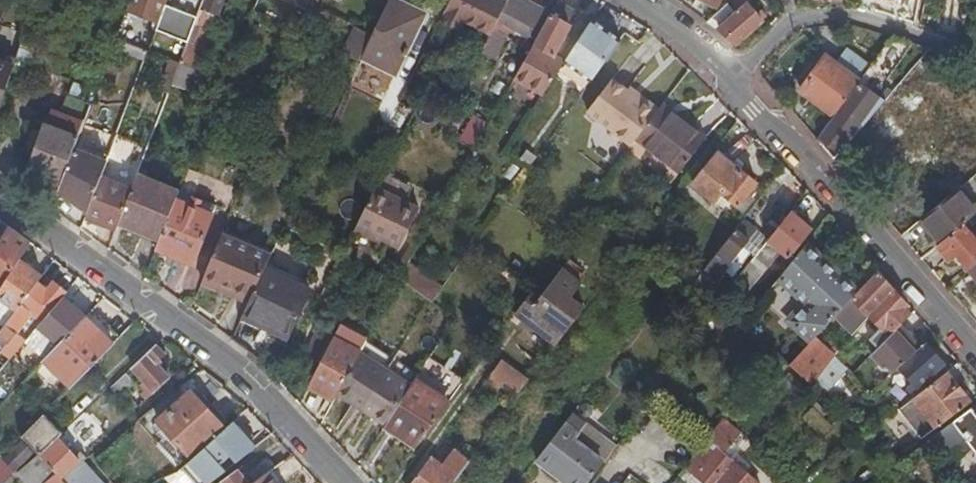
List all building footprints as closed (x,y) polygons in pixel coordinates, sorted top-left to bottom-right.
[(170,0),(133,0),(128,13),(160,24),(168,5),(170,0)] [(203,8),(199,17),(188,47),(182,63),(201,71),(210,50),(204,47),(210,32),(212,32),(224,0),(207,0),(204,9),(203,8)] [(238,0),(234,0),(216,44),(235,52),(247,23),(240,19),(246,3),(238,0)] [(317,10),(321,0),(293,0),(317,10)] [(362,59),(397,76),(427,14),(397,0),(390,0),(362,59)] [(441,21),(463,32),(468,22),(492,34),(510,0),(452,0),(441,21)] [(494,35),(485,53),(497,59),(513,28),(530,37),(545,11),(525,0),(512,0),(494,35)] [(512,0),(510,0),(492,34),(494,35),(512,0)] [(545,95),(566,63),(567,62),(556,55),(581,11),(561,0),(559,0),(515,78),(545,95)] [(719,32),(733,45),(739,40),(765,16),(760,11),(757,14),(749,5),(744,0),(736,0),(729,6),(727,4),(706,22),(718,31),(719,32)] [(160,24),(157,34),(188,47),(199,17),(168,5),(160,24)] [(567,62),(566,63),(593,82),(623,40),(595,20),(567,62)] [(48,37),(28,30),(15,67),(14,73),(34,80),(48,37)] [(910,42),(890,36),(870,65),(869,66),(885,77),(910,42)] [(150,51),(118,39),(115,46),(147,58),(150,51)] [(814,108),(830,120),(858,81),(869,66),(870,65),(845,47),(834,62),(825,56),(800,90),(818,103),(814,108)] [(0,62),(0,114),(14,73),(15,67),(0,62)] [(178,66),(169,63),(163,79),(172,83),(178,66)] [(182,63),(174,82),(209,95),(207,101),(216,104),(226,80),(201,71),(182,63)] [(588,113),(632,147),(637,139),(659,110),(643,98),(637,99),(613,81),(588,113)] [(818,136),(839,151),(883,100),(882,99),(879,103),(860,89),(863,85),(858,81),(830,120),(818,136)] [(926,181),(963,150),(925,108),(932,101),(920,87),(884,119),(912,149),(904,156),(926,181)] [(50,116),(29,173),(34,174),(34,172),(49,178),(42,195),(55,201),(60,190),(75,149),(94,102),(69,93),(64,107),(50,116)] [(708,140),(663,105),(659,110),(637,139),(682,174),(708,140)] [(472,117),(464,139),(480,145),(488,123),(472,117)] [(60,190),(88,211),(101,178),(107,162),(75,149),(60,190)] [(720,152),(694,184),(716,203),(723,194),(740,207),(758,184),(720,152)] [(385,175),(378,189),(406,203),(413,189),(385,175)] [(157,248),(158,249),(178,200),(180,194),(179,193),(138,176),(133,189),(120,223),(160,239),(157,248)] [(86,217),(115,235),(118,229),(120,223),(133,189),(101,178),(88,211),(86,217)] [(940,242),(962,224),(975,212),(975,209),(958,187),(921,218),(940,242)] [(377,188),(357,227),(401,249),(421,211),(406,203),(378,189),(377,188)] [(213,215),(178,200),(158,249),(194,264),(213,215)] [(813,230),(792,213),(734,285),(746,295),(781,251),(790,259),(813,230)] [(424,238),(434,221),(425,216),(416,233),(424,238)] [(758,232),(744,221),(707,268),(692,288),(700,294),(709,282),(705,280),(712,272),(717,276),(721,271),(724,274),(758,232)] [(935,245),(946,259),(956,251),(968,267),(975,261),(975,239),(974,241),(962,224),(940,242),(935,245)] [(20,260),(31,243),(23,237),(9,227),(4,236),(0,243),(0,292),(20,260)] [(409,265),(424,238),(416,233),(396,268),(404,273),(409,265)] [(205,277),(206,278),(224,235),(222,234),(205,277)] [(266,267),(271,255),(224,235),(206,278),(252,297),(266,267)] [(790,322),(812,342),(815,339),(838,314),(856,295),(842,283),(845,279),(806,247),(779,281),(806,305),(790,322)] [(43,277),(20,260),(0,292),(0,298),(17,311),(38,283),(43,277)] [(167,280),(185,292),(198,273),(180,261),(167,280)] [(432,304),(443,290),(409,265),(404,273),(400,280),(432,304)] [(243,316),(262,325),(264,326),(266,322),(290,333),(311,290),(266,267),(252,297),(243,316)] [(518,313),(559,344),(584,311),(571,301),(582,286),(562,271),(544,295),(536,289),(518,313)] [(856,295),(838,314),(845,321),(847,319),(860,332),(874,318),(897,293),(885,280),(878,272),(856,295)] [(26,341),(17,333),(33,313),(43,321),(63,297),(67,293),(55,283),(48,291),(38,283),(17,311),(4,328),(0,333),(0,336),(9,344),(3,351),(12,358),(26,341)] [(897,293),(874,318),(884,328),(876,336),(884,345),(897,332),(902,326),(913,316),(904,307),(907,305),(897,293)] [(43,321),(39,326),(60,344),(86,317),(63,297),(43,321)] [(4,328),(17,311),(0,298),(0,325),(4,328)] [(99,315),(92,322),(103,333),(110,325),(99,315)] [(103,333),(92,322),(86,317),(60,344),(45,360),(61,375),(103,333)] [(264,326),(262,325),(257,337),(282,350),(290,333),(266,322),(264,326)] [(103,333),(115,344),(122,336),(110,325),(103,333)] [(905,341),(911,336),(902,326),(897,332),(905,341)] [(306,353),(321,361),(334,337),(319,329),(306,353)] [(922,348),(911,336),(905,341),(897,332),(884,345),(878,351),(895,372),(900,367),(922,348)] [(61,375),(73,386),(115,344),(103,333),(61,375)] [(321,361),(309,384),(335,399),(338,394),(361,352),(361,351),(334,337),(321,361)] [(805,350),(827,369),(837,357),(815,339),(812,342),(805,350)] [(946,365),(927,344),(922,348),(900,367),(915,384),(909,389),(914,394),(946,365)] [(157,345),(133,367),(155,391),(170,378),(157,363),(166,355),(157,345)] [(827,369),(805,350),(790,366),(813,386),(817,381),(827,369)] [(360,402),(368,407),(390,368),(361,352),(338,394),(357,406),(360,402)] [(828,390),(849,367),(839,354),(837,357),(827,369),(817,381),(828,390)] [(506,357),(487,382),(499,391),(507,381),(522,393),(530,382),(534,378),(506,357)] [(368,412),(387,424),(415,381),(390,368),(368,407),(370,408),(368,412)] [(973,403),(948,372),(900,409),(923,440),(973,403)] [(534,378),(546,387),(549,383),(537,373),(534,378)] [(134,382),(126,374),(111,388),(119,396),(134,382)] [(452,400),(418,377),(415,381),(387,424),(387,425),(417,446),(452,400)] [(542,391),(546,387),(534,378),(530,382),(542,391)] [(149,396),(145,391),(129,406),(134,410),(149,396)] [(160,420),(159,421),(191,456),(225,426),(193,391),(179,403),(160,420)] [(153,412),(160,420),(179,403),(171,394),(153,412)] [(591,421),(576,409),(536,460),(549,470),(554,463),(570,476),(565,482),(585,482),(605,455),(580,435),(591,421)] [(939,460),(967,438),(975,450),(975,413),(973,409),(928,444),(939,460)] [(64,435),(46,414),(24,436),(39,454),(62,481),(83,463),(87,459),(82,453),(76,458),(59,439),(64,435)] [(686,468),(704,482),(758,482),(724,454),(744,430),(725,416),(686,468)] [(892,426),(887,419),(875,428),(880,435),(892,426)] [(184,468),(196,482),(210,482),(227,470),(223,465),(232,457),(237,462),(258,446),(236,421),(184,468)] [(619,443),(591,421),(580,435),(605,455),(609,458),(619,443)] [(519,437),(514,434),(512,433),(509,439),(495,429),(471,461),(464,471),(479,482),(504,448),(509,451),(519,437)] [(34,454),(23,441),(3,460),(15,472),(34,454)] [(431,458),(413,482),(455,482),(464,471),(471,461),(456,450),(443,467),(431,458)] [(62,481),(39,454),(18,473),(26,482),(65,482),(62,481)] [(272,471),(275,468),(268,457),(244,476),(239,470),(222,482),(255,482),(272,471)] [(83,463),(62,481),(65,482),(100,482),(83,463)] [(272,471),(255,482),(281,482),(272,471)]
